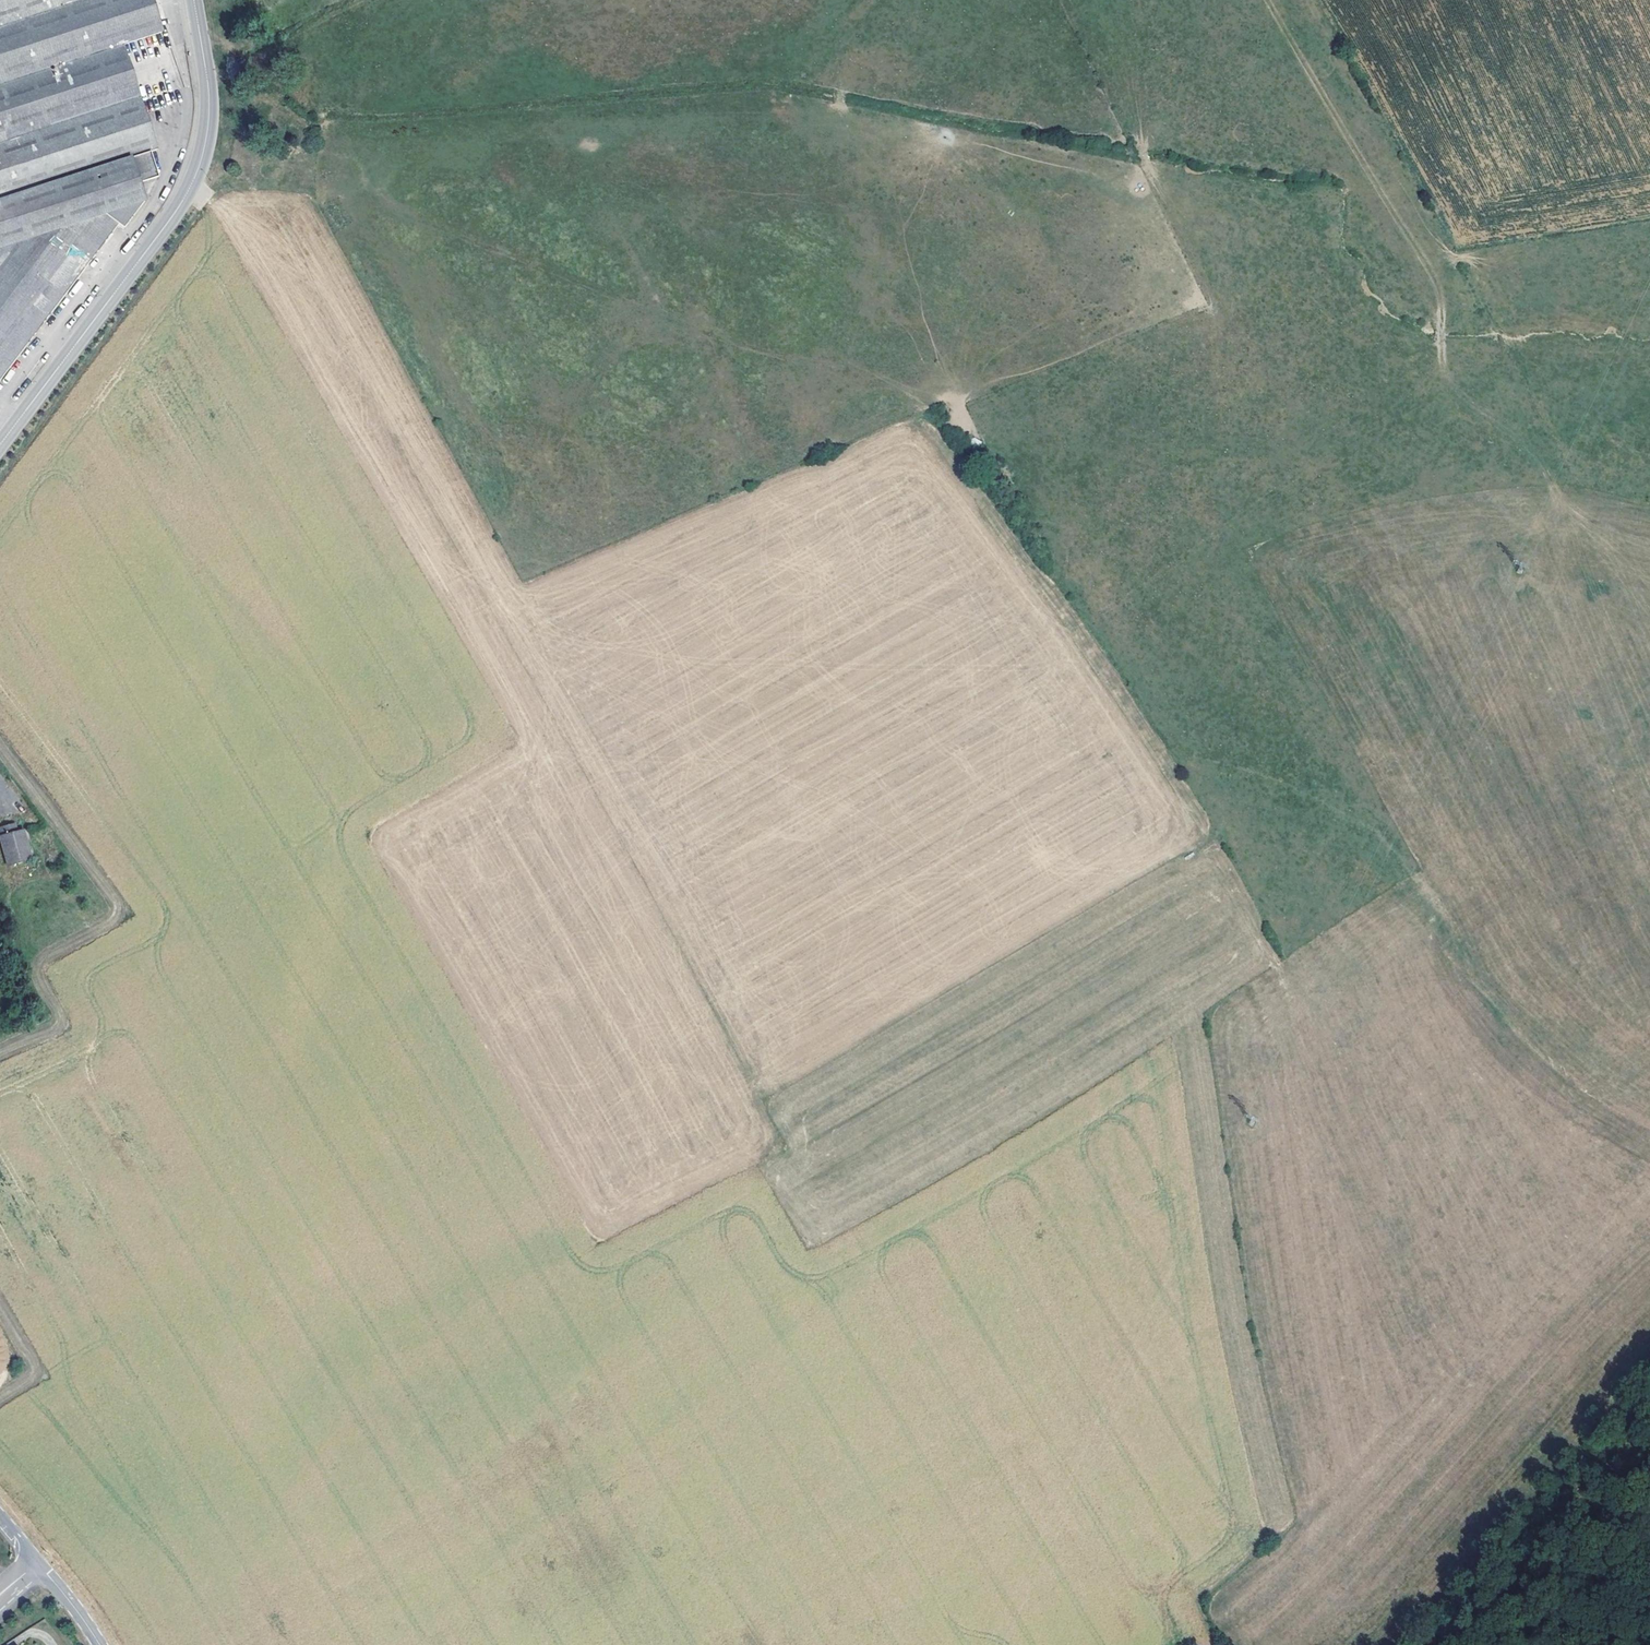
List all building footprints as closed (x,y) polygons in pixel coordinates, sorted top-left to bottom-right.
[(118,224),(123,228),(144,201),(138,184),(157,177),(149,153),(157,150),(141,102),(180,89),(179,85),(176,78),(151,0),(0,0),(0,378),(118,224)] [(22,830),(16,831),(13,823),(0,827),(0,835),(8,866),(31,860),(22,830)]
